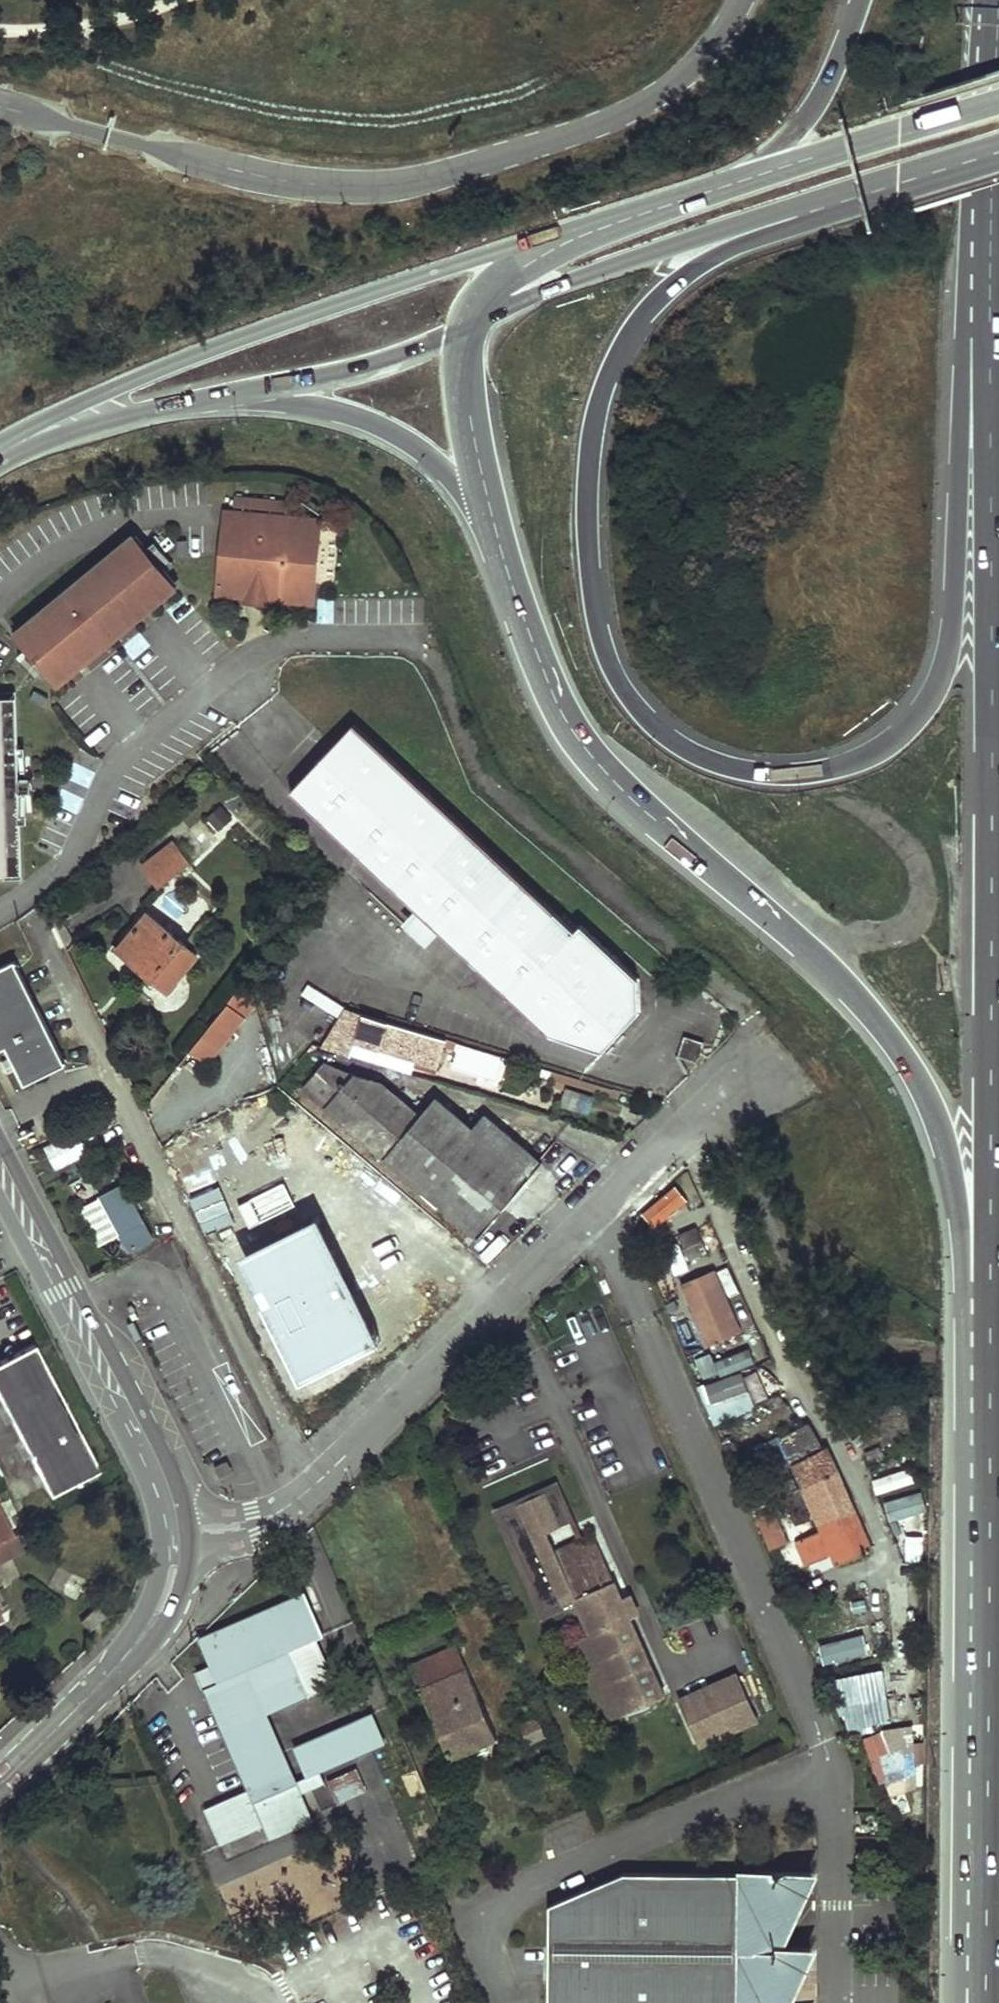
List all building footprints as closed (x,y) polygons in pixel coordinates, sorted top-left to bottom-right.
[(287,511),(288,502),(235,497),(234,506),(287,511)] [(234,506),(233,512),(287,517),(287,511),(234,506)] [(267,598),(312,602),(319,538),(285,535),(287,517),(233,512),(226,511),(218,594),(248,596),(247,601),(267,603),(267,598)] [(319,538),(320,520),(287,517),(285,535),(319,538)] [(47,669),(55,679),(158,594),(161,598),(175,586),(164,573),(144,549),(136,540),(20,636),(28,646),(47,669)] [(155,541),(144,549),(164,573),(174,565),(155,541)] [(18,654),(37,678),(47,669),(28,646),(18,654)] [(17,873),(11,697),(0,697),(0,874),(17,873)] [(353,721),(289,789),(548,1034),(600,1051),(637,1012),(638,979),(579,925),(574,930),(353,721)] [(204,816),(215,832),(231,821),(220,805),(204,816)] [(144,864),(159,883),(187,861),(172,842),(144,864)] [(118,947),(133,960),(140,953),(173,981),(197,952),(148,911),(118,947)] [(0,965),(0,1046),(5,1043),(24,1082),(67,1061),(15,957),(0,965)] [(227,1001),(190,1049),(207,1063),(244,1015),(227,1001)] [(378,1047),(437,1065),(445,1038),(406,1026),(343,1008),(320,1046),(350,1055),(359,1031),(380,1037),(378,1047)] [(702,1040),(684,1035),(677,1055),(696,1061),(702,1040)] [(325,1107),(477,1237),(541,1162),(483,1113),(471,1127),(435,1095),(419,1113),(381,1081),(359,1074),(355,1071),(325,1107)] [(558,1106),(587,1114),(593,1095),(564,1087),(558,1106)] [(250,1158),(237,1129),(219,1137),(212,1122),(179,1136),(198,1181),(250,1158)] [(52,1166),(102,1149),(95,1129),(45,1146),(52,1166)] [(379,1173),(359,1194),(388,1220),(407,1200),(379,1173)] [(124,1182),(80,1203),(99,1243),(117,1235),(124,1252),(151,1239),(124,1182)] [(675,1184),(640,1212),(653,1228),(688,1200),(675,1184)] [(246,1255),(303,1381),(381,1346),(324,1220),(246,1255)] [(714,1271),(681,1285),(686,1297),(719,1283),(714,1271)] [(719,1283),(686,1297),(708,1347),(740,1333),(719,1283)] [(719,1374),(752,1361),(747,1347),(713,1360),(719,1374)] [(0,1366),(0,1402),(50,1500),(100,1474),(34,1348),(0,1366)] [(742,1371),(699,1383),(710,1422),(753,1410),(742,1371)] [(763,1434),(795,1421),(789,1407),(757,1421),(763,1434)] [(759,1444),(749,1448),(762,1477),(771,1473),(780,1496),(801,1486),(820,1528),(783,1544),(787,1554),(793,1551),(800,1566),(832,1552),(836,1561),(870,1545),(825,1445),(821,1447),(808,1420),(758,1442),(759,1444)] [(623,1712),(663,1695),(619,1597),(591,1534),(553,1551),(544,1532),(567,1522),(552,1487),(493,1513),(539,1615),(570,1601),(586,1634),(623,1712)] [(10,1535),(0,1514),(0,1540),(10,1535)] [(764,1533),(768,1547),(784,1542),(780,1528),(764,1533)] [(10,1535),(0,1540),(0,1560),(18,1551),(10,1535)] [(793,1551),(787,1554),(794,1568),(800,1566),(793,1551)] [(306,1592),(203,1638),(214,1662),(221,1682),(208,1687),(255,1796),(298,1778),(269,1708),(248,1662),(292,1643),(322,1631),(306,1592)] [(626,1594),(619,1597),(628,1616),(635,1613),(626,1594)] [(610,1719),(623,1712),(586,1634),(573,1641),(610,1719)] [(292,1643),(248,1662),(269,1708),(312,1690),(292,1643)] [(411,1663),(451,1756),(495,1738),(456,1645),(411,1663)] [(214,1662),(201,1667),(208,1687),(221,1682),(214,1662)] [(834,1713),(851,1712),(852,1725),(886,1723),(884,1673),(833,1675),(834,1713)] [(754,1716),(735,1674),(680,1699),(700,1741),(754,1716)] [(359,1716),(297,1742),(310,1771),(371,1745),(387,1739),(374,1710),(359,1716)] [(547,1735),(539,1715),(522,1722),(531,1742),(547,1735)] [(879,1795),(919,1788),(909,1731),(869,1738),(879,1795)] [(220,1819),(235,1854),(323,1815),(308,1780),(220,1819)] [(805,1945),(773,1945),(802,1869),(616,1864),(543,1898),(547,2002),(782,2002),(805,1945)]
